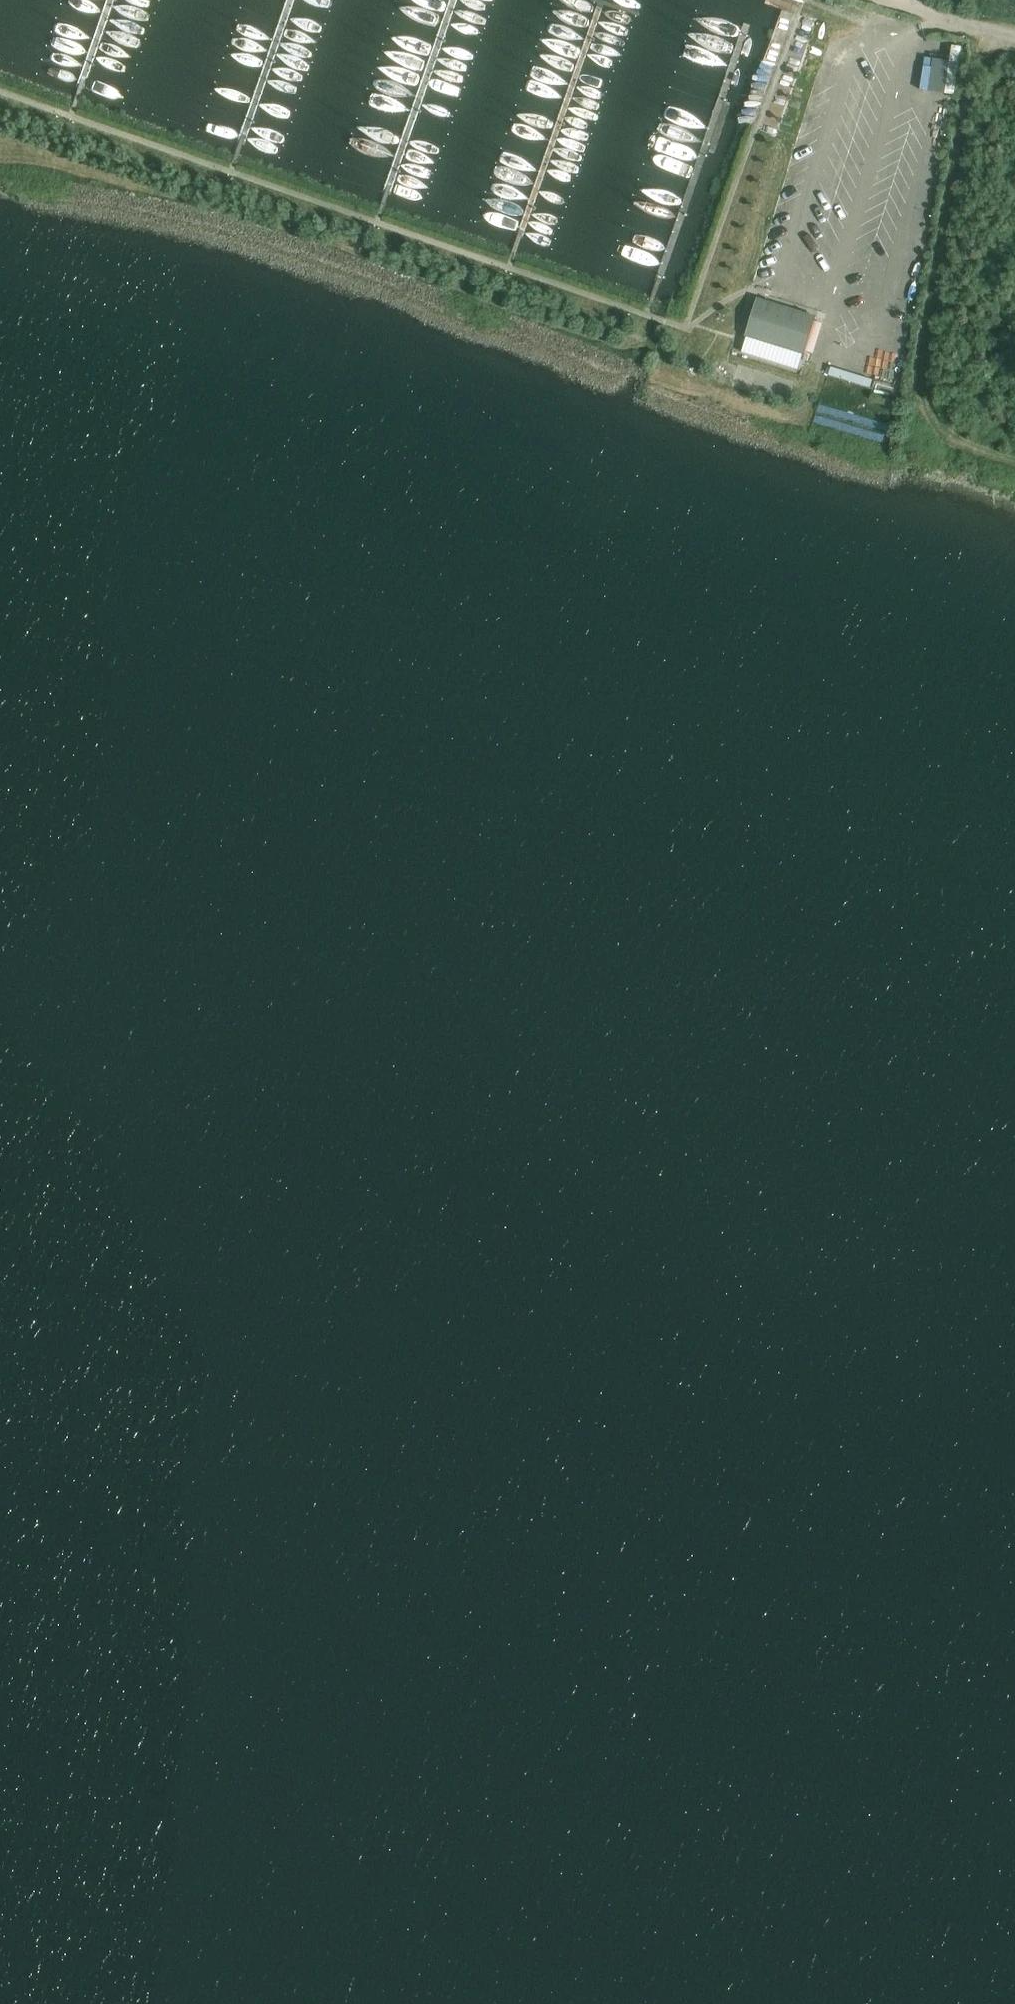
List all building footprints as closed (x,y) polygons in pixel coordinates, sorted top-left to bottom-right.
[(759,299),(747,336),(802,353),(814,317),(759,299)]
